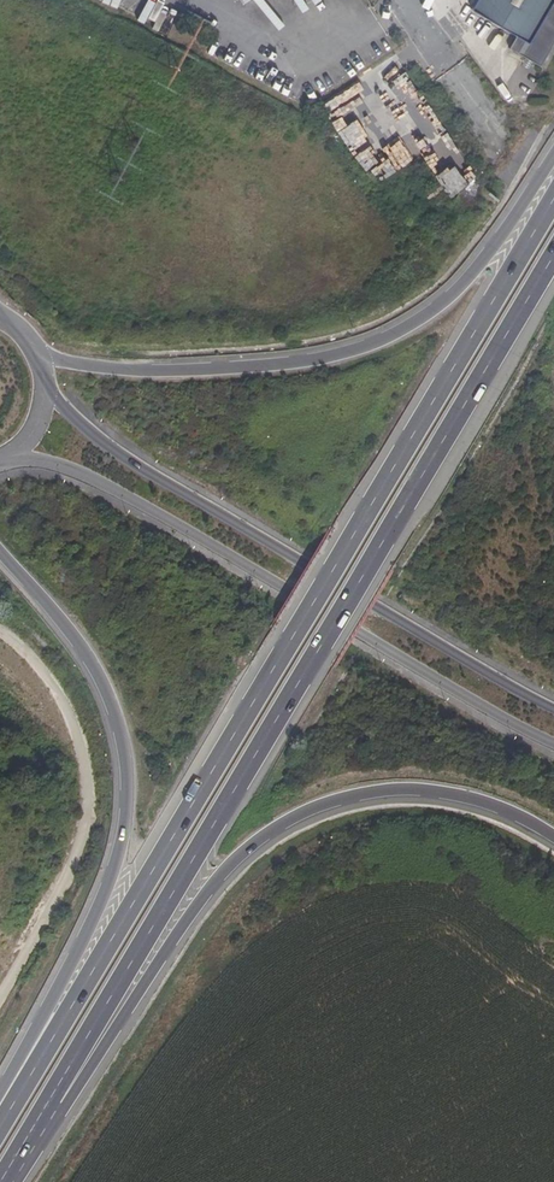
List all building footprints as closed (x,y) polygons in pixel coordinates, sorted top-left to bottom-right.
[(480,17),(471,32),(505,53),(515,37),(516,38),(509,49),(526,59),(523,64),(529,69),(533,63),(540,68),(553,44),(553,0),(452,0),(480,17)]
